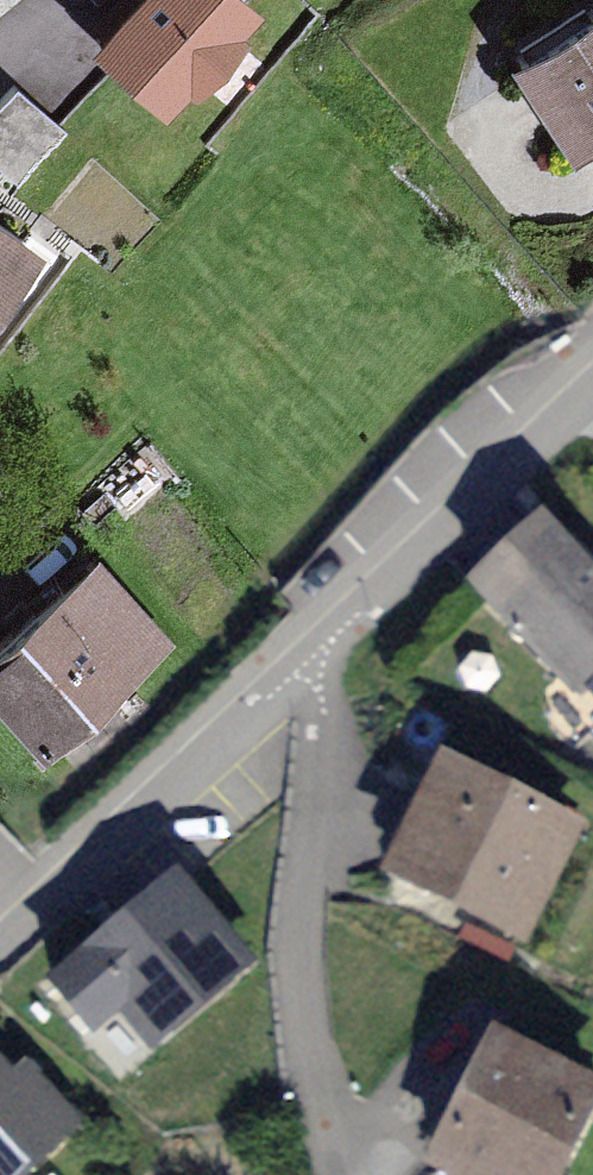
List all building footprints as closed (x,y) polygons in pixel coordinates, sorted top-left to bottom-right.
[(89,26),(157,91),(245,0),(114,0),(89,26)] [(513,48),(569,139),(592,124),(592,0),(513,48)] [(2,83),(0,85),(0,170),(3,173),(48,127),(2,83)] [(0,208),(0,271),(31,232),(0,208)] [(548,528),(479,584),(565,688),(592,665),(592,582),(548,528)] [(88,559),(0,634),(0,694),(40,741),(158,641),(88,559)] [(579,832),(450,765),(392,875),(521,942),(579,832)] [(249,962),(179,878),(59,978),(102,1029),(119,1014),(147,1047),(249,962)] [(496,1040),(433,1170),(443,1174),(562,1174),(592,1110),(592,1086),(496,1040)] [(0,1066),(0,1174),(26,1174),(81,1125),(24,1063),(9,1076),(0,1066)]
